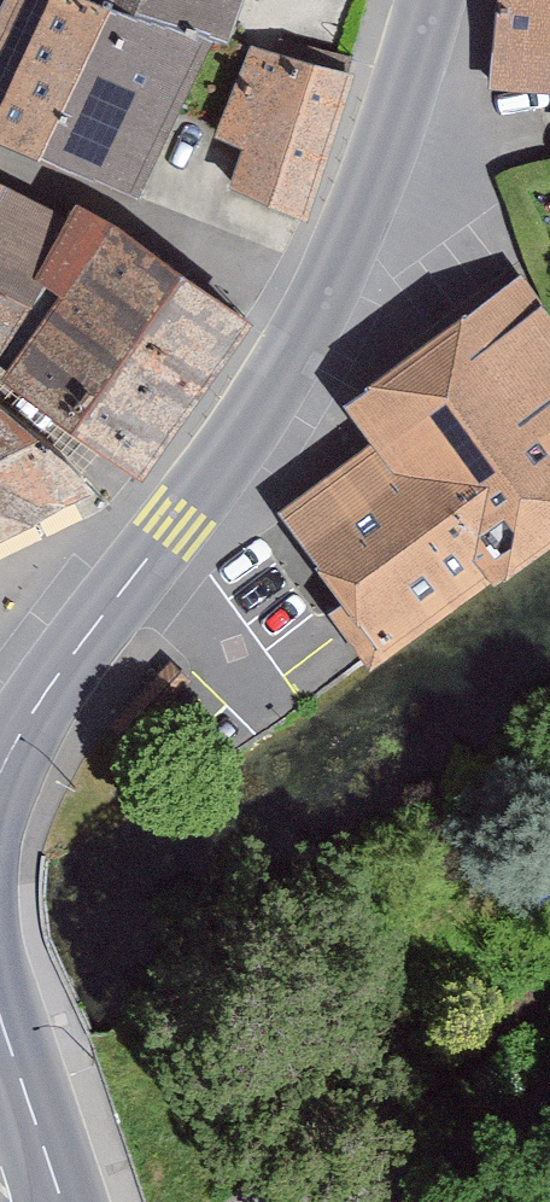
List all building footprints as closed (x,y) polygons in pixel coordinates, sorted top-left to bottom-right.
[(0,35),(0,134),(158,206),(230,43),(119,0),(15,0),(0,35)] [(247,0),(119,0),(230,43),(247,0)] [(492,80),(549,86),(549,0),(500,0),(492,80)] [(365,77),(252,40),(216,148),(258,162),(243,205),(314,228),(365,77)] [(13,368),(163,481),(271,324),(99,210),(0,176),(0,382),(13,368)] [(289,515),(387,655),(549,541),(549,304),(526,270),(348,394),(385,447),(289,515)] [(99,509),(57,442),(0,412),(0,570),(99,509)]
